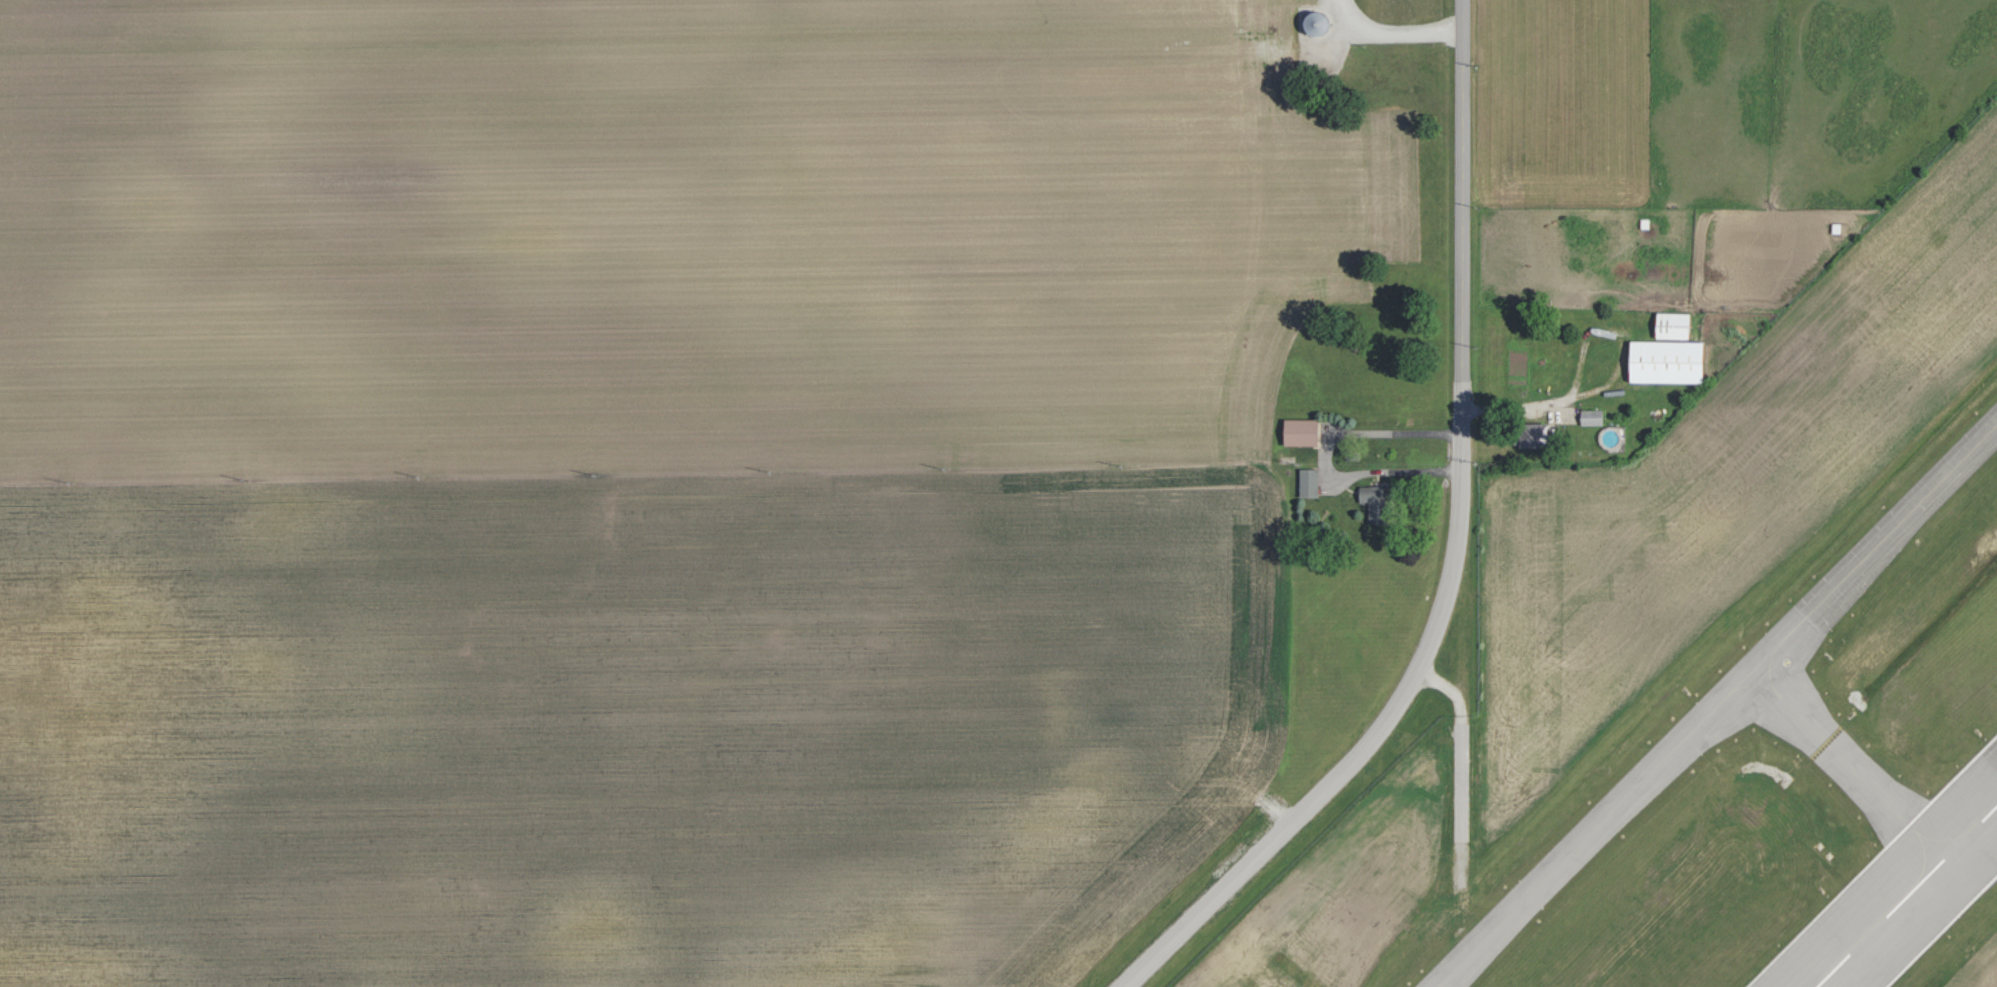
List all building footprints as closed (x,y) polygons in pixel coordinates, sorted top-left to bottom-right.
[(1659,338),(1692,339),(1693,313),(1659,312),(1659,338)] [(1707,383),(1708,341),(1634,340),(1633,382),(1707,383)] [(1604,409),(1582,409),(1582,425),(1604,425),(1604,409)] [(1286,445),(1321,445),(1321,419),(1287,419),(1286,445)] [(1319,496),(1319,468),(1300,469),(1301,497),(1319,496)] [(1370,523),(1383,524),(1384,513),(1393,513),(1394,482),(1370,481),(1369,489),(1361,489),(1361,503),(1370,503),(1370,523)]
